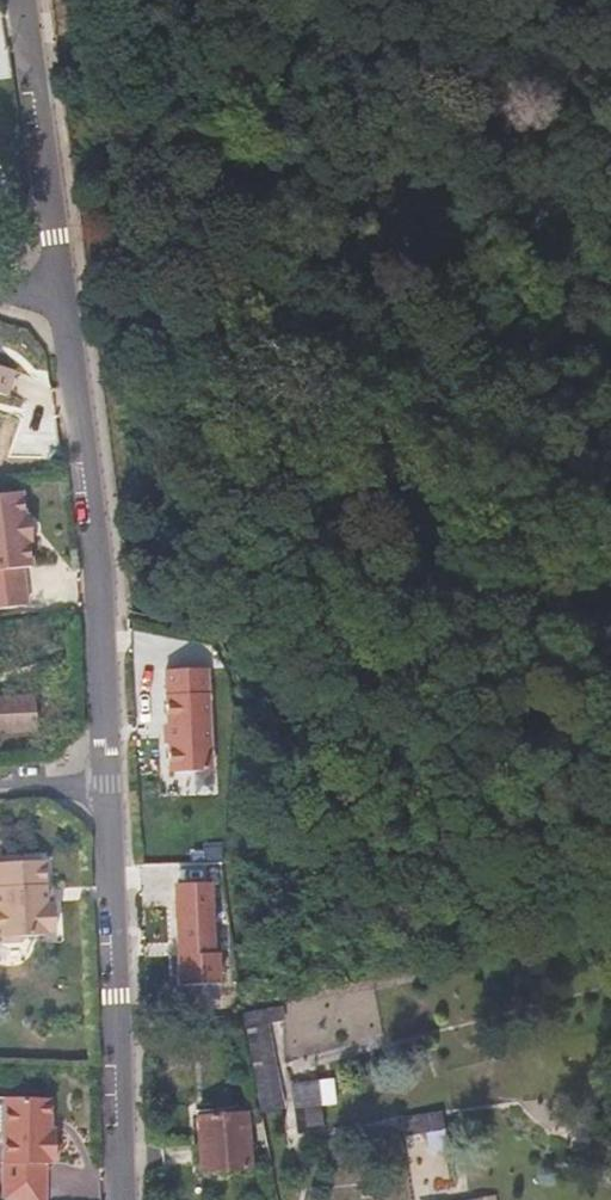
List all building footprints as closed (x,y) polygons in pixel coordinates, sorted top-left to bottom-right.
[(14,369),(0,366),(0,393),(8,395),(14,369)] [(23,516),(19,492),(0,495),(0,609),(27,605),(21,569),(31,567),(27,542),(30,542),(27,516),(23,516)] [(211,771),(207,669),(165,671),(169,773),(211,771)] [(34,694),(0,695),(0,734),(35,734),(34,694)] [(1,938),(6,942),(20,942),(25,937),(50,936),(49,933),(57,932),(54,903),(48,904),(48,899),(47,888),(46,860),(0,862),(0,938),(1,938)] [(327,991),(321,970),(283,980),(288,1001),(326,992),(327,991)] [(285,1021),(284,1006),(266,1008),(263,1009),(265,1024),(285,1021)] [(265,1024),(263,1009),(260,1009),(244,1012),(245,1018),(247,1031),(258,1097),(261,1114),(281,1109),(265,1024)] [(336,1105),(333,1079),(293,1084),(300,1134),(324,1130),(320,1106),(321,1106),(336,1105)] [(4,1098),(1,1196),(12,1199),(47,1199),(45,1164),(49,1164),(49,1163),(53,1163),(54,1128),(51,1128),(51,1098),(4,1098)] [(445,1130),(442,1110),(420,1114),(402,1117),(406,1136),(426,1133),(445,1130)] [(250,1169),(245,1113),(196,1117),(200,1172),(250,1169)] [(449,1152),(445,1130),(426,1133),(430,1156),(449,1152)]
